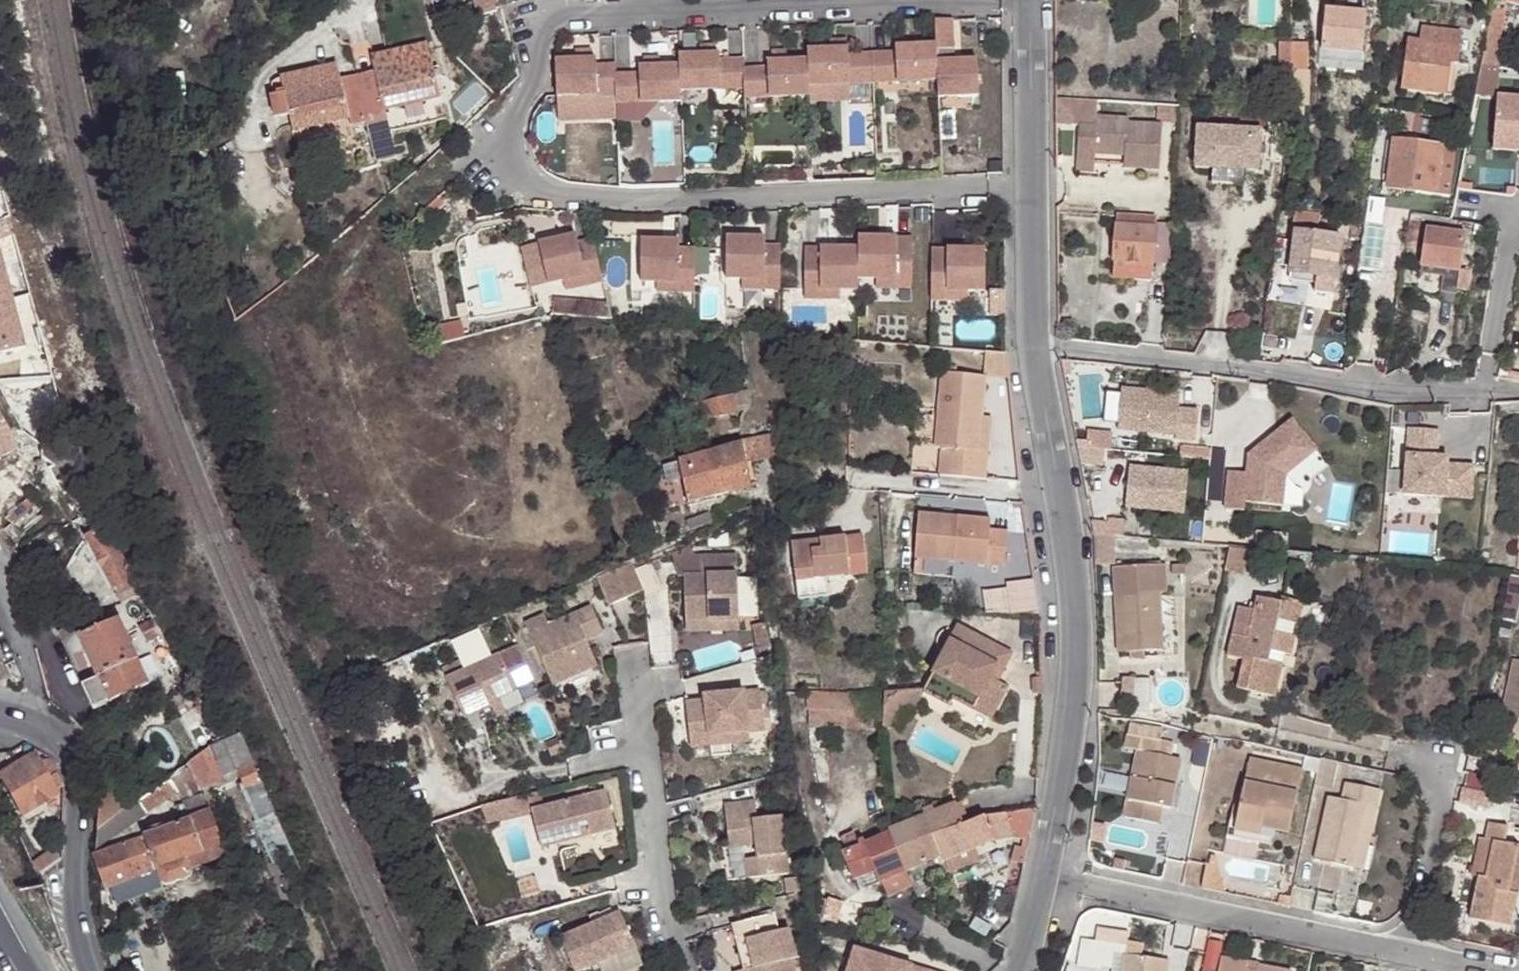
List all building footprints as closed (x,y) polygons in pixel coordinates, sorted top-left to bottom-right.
[(1493,8),(1492,15),(1482,66),(1506,68),(1508,52),(1496,50),(1504,9),(1493,8)] [(951,25),(933,25),(934,50),(934,55),(952,54),(951,25)] [(1408,40),(1400,86),(1446,95),(1450,64),(1456,64),(1461,33),(1422,27),(1420,42),(1408,40)] [(372,56),(376,75),(385,110),(439,97),(426,44),(372,56)] [(1288,45),(1276,45),(1275,106),(1288,107),(1289,84),(1289,70),(1288,45)] [(1310,46),(1288,45),(1289,70),(1310,71),(1310,46)] [(871,88),(936,86),(935,67),(934,55),(934,50),(910,51),(895,52),(894,52),(894,58),(870,59),(871,88)] [(806,55),(806,65),(807,91),(871,88),(870,59),(846,60),(846,54),(845,53),(830,54),(806,55)] [(577,63),(554,64),(555,98),(555,99),(614,97),(614,107),(679,105),(678,95),(743,93),(742,73),(741,63),(717,64),(717,58),(716,58),(701,58),(677,60),(677,69),(652,70),(638,71),(637,71),(637,77),(613,78),(613,68),(594,68),(594,62),(593,62),(577,63)] [(351,118),(342,85),(338,64),(281,78),(294,131),(351,118)] [(743,93),(743,103),(807,101),(807,91),(806,65),(782,65),(767,66),(766,66),(766,73),(742,73),(743,93)] [(952,66),(935,67),(936,86),(936,96),(936,103),(976,102),(975,66),(952,66)] [(376,75),(359,80),(370,126),(389,121),(385,110),(376,75)] [(359,80),(342,85),(351,118),(355,130),(370,126),(359,80)] [(1223,81),(1222,100),(1233,102),(1234,82),(1223,81)] [(1073,98),(1063,97),(1061,123),(1071,124),(1073,98)] [(1077,124),(1094,125),(1095,115),(1096,99),(1073,98),(1071,124),(1077,124)] [(1496,98),(1493,153),(1518,155),(1518,159),(1518,100),(1496,98)] [(1417,114),(1398,112),(1397,119),(1415,122),(1417,114)] [(1077,124),(1074,162),(1091,162),(1093,153),(1114,155),(1115,151),(1124,151),(1123,156),(1122,166),(1157,169),(1161,124),(1126,121),(1126,117),(1095,115),(1094,125),(1077,124)] [(389,121),(370,126),(380,164),(398,160),(389,121)] [(1288,122),(1286,135),(1296,137),(1298,123),(1288,122)] [(1191,166),(1208,168),(1239,171),(1253,172),(1256,132),(1194,126),(1191,166)] [(1388,181),(1387,192),(1434,197),(1439,149),(1392,143),(1388,181)] [(1091,162),(1074,162),(1074,170),(1092,171),(1091,162)] [(1239,171),(1208,168),(1206,183),(1237,186),(1239,171)] [(1113,227),(1154,229),(1155,223),(1155,220),(1114,217),(1113,227)] [(1148,264),(1153,264),(1154,229),(1113,227),(1110,262),(1148,264)] [(1153,264),(1167,265),(1169,231),(1154,229),(1153,264)] [(1464,235),(1424,229),(1418,264),(1442,268),(1438,291),(1455,294),(1455,289),(1464,290),(1467,271),(1458,269),(1464,235)] [(1365,231),(1360,267),(1375,269),(1380,233),(1365,231)] [(1332,278),(1338,237),(1293,232),(1288,272),(1332,278)] [(572,238),(535,246),(540,267),(545,287),(560,284),(581,279),(583,289),(599,285),(589,242),(574,246),(572,238)] [(802,252),(801,293),(836,294),(855,294),(855,293),(855,283),(873,283),(909,284),(909,242),(855,241),(855,252),(802,252)] [(762,242),(723,242),(723,283),(739,284),(760,284),(760,294),(776,294),(777,250),(762,250),(762,242)] [(676,243),(638,243),(637,284),(653,284),(674,285),(674,295),(691,295),(691,252),(676,251),(676,243)] [(1404,250),(1402,262),(1412,264),(1413,251),(1404,250)] [(0,254),(0,358),(23,352),(0,254)] [(982,257),(928,256),(928,298),(964,298),(981,299),(982,257)] [(1109,278),(1147,280),(1148,264),(1110,262),(1109,278)] [(581,279),(560,284),(562,294),(583,289),(581,279)] [(909,284),(873,283),(873,293),(908,294),(909,284)] [(674,285),(653,284),(653,294),(674,295),(674,285)] [(760,284),(739,284),(739,294),(760,294),(760,284)] [(836,294),(801,293),(801,303),(836,304),(836,294)] [(964,298),(928,298),(928,308),(964,308),(964,298)] [(979,449),(982,418),(986,375),(942,371),(936,446),(942,447),(939,473),(986,477),(988,451),(979,449)] [(1122,391),(1118,433),(1174,437),(1174,445),(1193,446),(1195,412),(1176,411),(1178,395),(1122,391)] [(745,406),(745,392),(729,396),(734,413),(745,406)] [(701,409),(704,421),(706,421),(734,413),(729,396),(718,399),(706,402),(700,404),(701,409)] [(991,418),(982,418),(979,449),(988,451),(991,418)] [(1229,472),(1226,509),(1245,511),(1246,503),(1284,506),(1287,475),(1317,450),(1293,420),(1249,455),(1248,473),(1229,472)] [(17,453),(0,422),(0,462),(17,453)] [(1437,427),(1404,424),(1399,492),(1439,495),(1470,498),(1472,462),(1446,460),(1435,460),(1435,452),(1437,427)] [(1088,433),(1086,449),(1098,450),(1111,451),(1113,435),(1088,433)] [(71,457),(61,437),(65,460),(71,457)] [(740,445),(744,466),(777,456),(774,437),(740,445)] [(740,445),(704,454),(712,500),(749,490),(749,486),(744,466),(740,445)] [(1086,449),(1074,448),(1077,460),(1098,462),(1098,450),(1086,449)] [(1447,453),(1435,452),(1435,460),(1446,460),(1447,453)] [(678,461),(678,462),(680,469),(682,481),(687,505),(712,500),(704,454),(685,459),(678,461)] [(680,469),(678,462),(663,467),(666,485),(672,484),(682,481),(680,469)] [(1189,474),(1131,469),(1127,509),(1186,514),(1189,474)] [(1439,495),(1399,492),(1398,504),(1438,507),(1439,495)] [(0,519),(0,531),(1,532),(12,524),(34,504),(26,497),(0,519)] [(34,504),(12,524),(22,536),(44,516),(34,504)] [(92,511),(76,519),(86,537),(89,536),(103,530),(92,511)] [(915,559),(963,563),(964,545),(1007,542),(1008,532),(990,530),(991,520),(919,514),(915,559)] [(129,579),(103,530),(89,536),(115,586),(129,579)] [(862,535),(823,540),(821,596),(829,596),(827,578),(867,572),(862,535)] [(821,596),(823,540),(791,544),(799,599),(821,596)] [(964,545),(963,563),(1005,566),(1007,542),(964,545)] [(1231,550),(1226,574),(1245,577),(1250,553),(1231,550)] [(685,619),(738,616),(734,552),(699,554),(700,571),(683,572),(685,619)] [(630,560),(616,566),(596,575),(610,604),(643,589),(630,560)] [(1127,652),(1141,652),(1157,651),(1155,593),(1162,593),(1161,566),(1110,568),(1114,653),(1127,652)] [(1518,618),(1518,580),(1508,577),(1499,618),(1518,622),(1518,618)] [(1274,620),(1277,603),(1253,598),(1249,610),(1235,608),(1225,657),(1241,661),(1235,689),(1271,698),(1278,664),(1269,663),(1266,662),(1268,650),(1271,651),(1286,654),(1289,636),(1271,632),(1274,620)] [(1279,598),(1277,603),(1274,620),(1292,623),(1296,603),(1279,598)] [(544,613),(525,622),(554,684),(598,664),(584,636),(602,628),(591,605),(549,625),(544,613)] [(738,627),(738,616),(685,619),(686,629),(738,627)] [(76,639),(95,679),(134,661),(115,620),(76,639)] [(160,635),(152,621),(137,628),(145,643),(160,635)] [(54,633),(78,685),(95,679),(76,639),(70,625),(54,633)] [(924,692),(935,698),(957,697),(960,628),(957,627),(924,692)] [(957,697),(935,698),(949,705),(952,699),(975,710),(979,703),(994,711),(1008,686),(991,678),(997,667),(1003,670),(1012,654),(960,628),(957,697)] [(538,690),(519,650),(467,674),(462,663),(442,672),(466,724),(538,690)] [(1142,660),(1141,652),(1127,652),(1128,660),(1142,660)] [(1512,659),(1500,717),(1518,721),(1518,660),(1512,659)] [(95,679),(105,704),(145,687),(134,661),(95,679)] [(1150,677),(1122,677),(1121,712),(1150,712),(1150,677)] [(95,679),(78,685),(89,711),(105,704),(95,679)] [(690,734),(748,727),(764,725),(760,686),(704,692),(705,697),(686,698),(690,734)] [(819,695),(802,695),(804,714),(878,714),(878,697),(819,695)] [(979,703),(975,710),(990,718),(994,711),(979,703)] [(878,714),(804,714),(804,729),(878,729),(878,714)] [(749,738),(748,727),(690,734),(691,744),(749,738)] [(256,762),(243,735),(223,743),(229,757),(236,771),(256,762)] [(1170,810),(1174,787),(1180,759),(1161,756),(1164,742),(1127,736),(1125,750),(1137,751),(1124,819),(1158,825),(1162,808),(1170,810)] [(211,748),(210,743),(187,760),(203,793),(227,782),(226,777),(219,761),(211,748)] [(223,743),(211,748),(219,761),(229,757),(223,743)] [(1225,750),(1214,748),(1210,762),(1220,764),(1225,750)] [(40,765),(32,753),(0,772),(0,774),(22,813),(56,794),(53,788),(46,778),(40,765)] [(219,761),(226,777),(237,773),(236,771),(229,757),(219,761)] [(114,759),(98,770),(95,831),(133,801),(139,796),(114,759)] [(1301,768),(1249,759),(1247,769),(1242,798),(1237,822),(1236,832),(1259,837),(1262,826),(1275,829),(1289,832),(1301,768)] [(199,795),(187,760),(168,774),(178,786),(183,800),(199,795)] [(56,772),(50,761),(40,765),(46,778),(56,772)] [(257,765),(256,762),(236,771),(237,773),(256,820),(277,813),(257,765)] [(53,788),(62,784),(56,772),(46,778),(53,788)] [(168,774),(139,796),(133,801),(144,813),(178,786),(168,774)] [(1365,804),(1376,807),(1379,788),(1344,782),(1340,798),(1326,796),(1315,859),(1354,867),(1365,804)] [(1181,789),(1174,787),(1170,810),(1177,810),(1181,789)] [(604,789),(530,809),(540,846),(614,826),(604,789)] [(526,794),(479,806),(486,820),(530,809),(526,794)] [(190,819),(183,800),(161,807),(168,827),(190,819)] [(757,857),(760,875),(787,872),(781,814),(758,817),(756,800),(724,804),(729,846),(756,844),(757,857)] [(133,801),(95,831),(94,854),(145,817),(144,813),(133,801)] [(1369,845),(1376,807),(1365,804),(1354,867),(1367,870),(1372,845),(1369,845)] [(888,834),(895,850),(956,826),(948,807),(888,834)] [(1031,832),(1034,812),(1032,813),(981,820),(987,837),(1019,833),(1031,832)] [(987,837),(981,820),(979,817),(956,826),(967,846),(969,844),(987,837)] [(168,827),(144,836),(157,870),(162,884),(166,886),(189,878),(192,870),(187,858),(203,852),(190,819),(168,827)] [(1236,832),(1237,822),(1230,821),(1227,831),(1236,832)] [(1518,869),(1518,829),(1490,823),(1485,842),(1493,844),(1487,877),(1479,875),(1470,920),(1510,927),(1517,894),(1510,892),(1515,868),(1518,869)] [(895,850),(904,872),(936,858),(967,846),(956,826),(895,850)] [(1271,845),(1275,829),(1262,826),(1259,837),(1236,832),(1227,831),(1226,836),(1259,842),(1271,845)] [(1018,840),(1029,843),(1031,832),(1019,833),(1018,840)] [(869,872),(875,885),(904,872),(895,850),(888,834),(861,846),(856,847),(840,854),(852,880),(869,872)] [(118,845),(94,854),(101,874),(107,889),(109,888),(145,874),(150,872),(157,870),(144,836),(133,840),(124,843),(118,845)] [(1471,874),(1479,875),(1487,877),(1493,844),(1485,842),(1478,841),(1471,874)] [(967,846),(936,858),(941,869),(972,855),(969,844),(967,846)] [(51,848),(29,865),(38,878),(61,860),(51,848)] [(746,877),(760,875),(757,857),(744,858),(746,877)] [(1203,890),(1226,894),(1216,859),(1211,857),(1203,890)] [(1114,861),(1112,871),(1124,874),(1126,864),(1114,861)] [(1518,886),(1518,869),(1515,868),(1510,892),(1517,894),(1518,886)] [(145,874),(109,888),(112,895),(153,879),(150,872),(145,874)] [(863,889),(875,885),(869,872),(852,880),(854,887),(863,889)] [(880,897),(910,882),(904,872),(875,885),(880,897)] [(559,936),(574,970),(575,970),(635,944),(619,909),(559,936)] [(743,970),(793,970),(789,957),(794,956),(787,928),(778,930),(774,912),(731,923),(736,942),(747,939),(755,966),(743,970)] [(255,931),(245,934),(250,945),(258,942),(255,931)] [(736,942),(743,970),(755,966),(747,939),(736,942)] [(852,949),(846,970),(908,970),(910,966),(852,949)] [(1169,962),(1123,955),(1121,970),(1168,970),(1169,962)] [(1247,963),(1221,958),(1218,970),(1253,970),(1245,970),(1247,963)]
